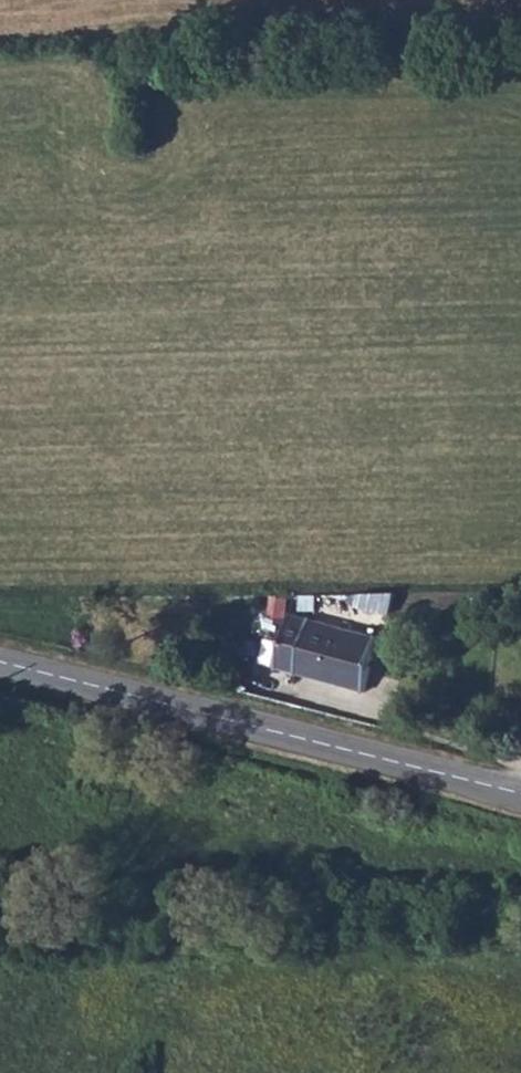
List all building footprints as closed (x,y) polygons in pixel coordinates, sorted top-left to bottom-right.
[(363,681),(375,625),(290,604),(275,659),(363,681)]
